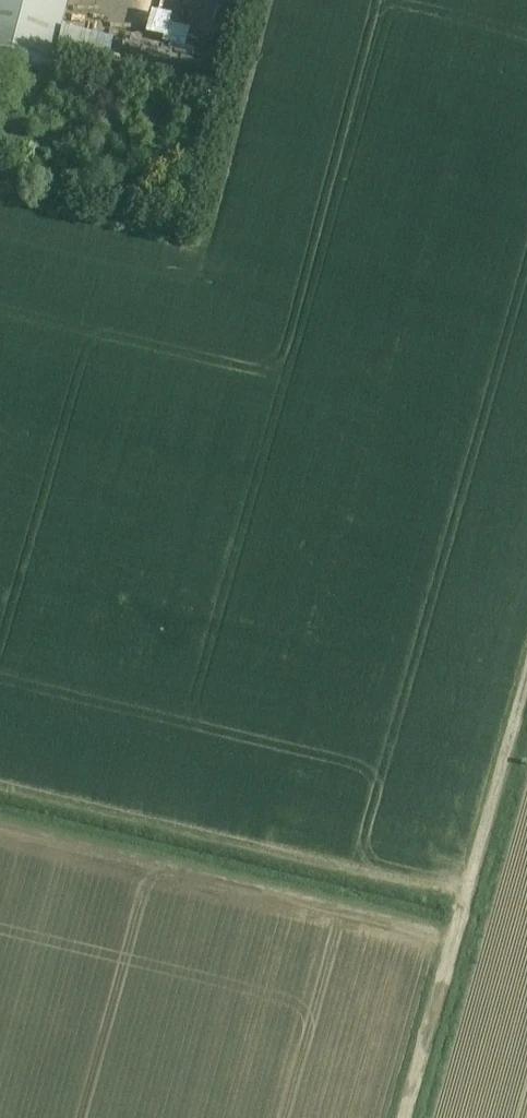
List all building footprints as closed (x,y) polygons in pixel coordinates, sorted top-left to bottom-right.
[(68,0),(0,0),(0,57),(51,70),(68,0)]
